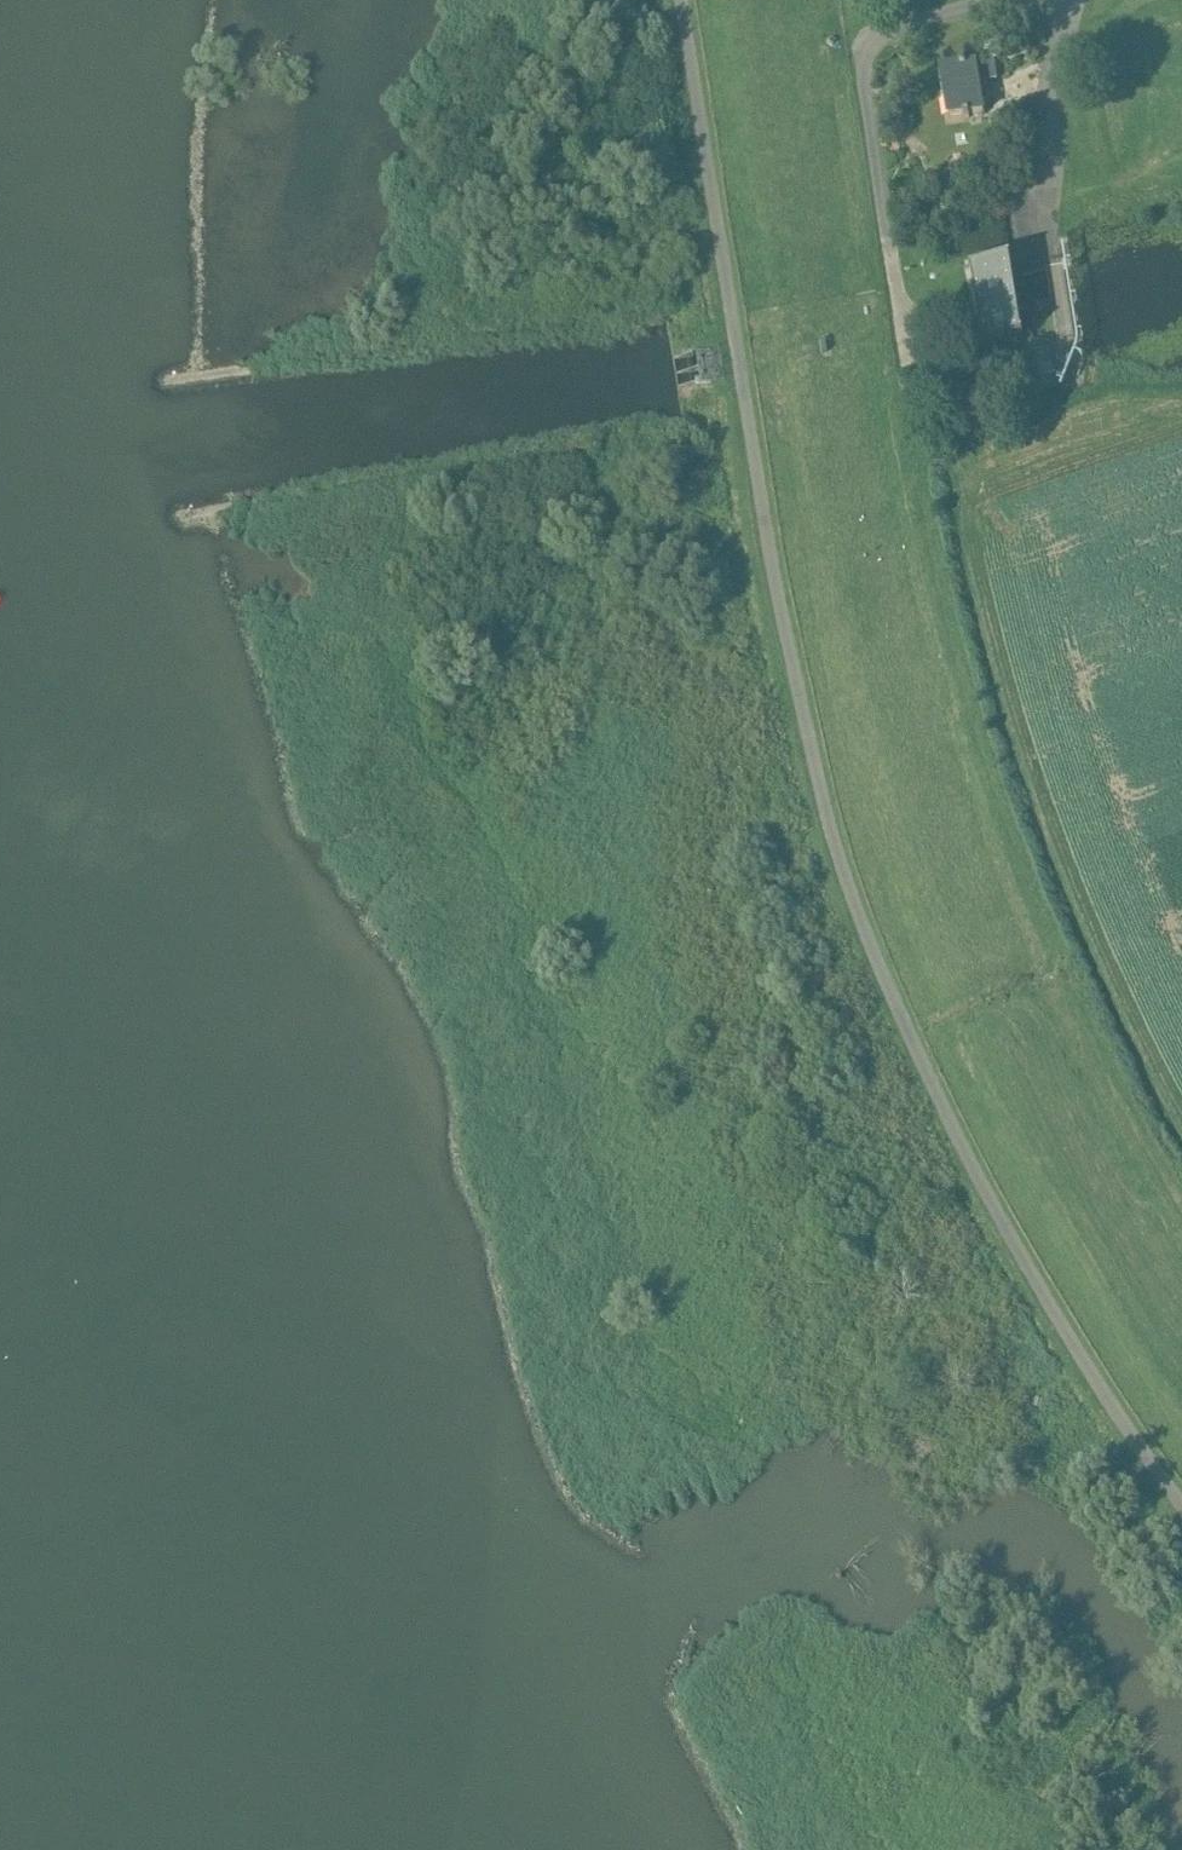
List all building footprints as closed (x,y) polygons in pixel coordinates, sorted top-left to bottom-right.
[(984,44),(987,62),(1001,60),(998,42),(984,44)] [(963,119),(968,118),(967,116),(982,113),(977,83),(995,80),(993,63),(974,66),(974,65),(940,71),(940,72),(944,72),(948,96),(945,97),(945,95),(944,95),(947,119),(962,116),(963,119)] [(962,198),(941,198),(941,208),(962,208),(962,198)] [(981,342),(982,345),(1023,338),(1023,336),(1021,336),(1009,263),(1011,262),(1011,260),(969,267),(970,269),(971,269),(983,342),(981,342)]
